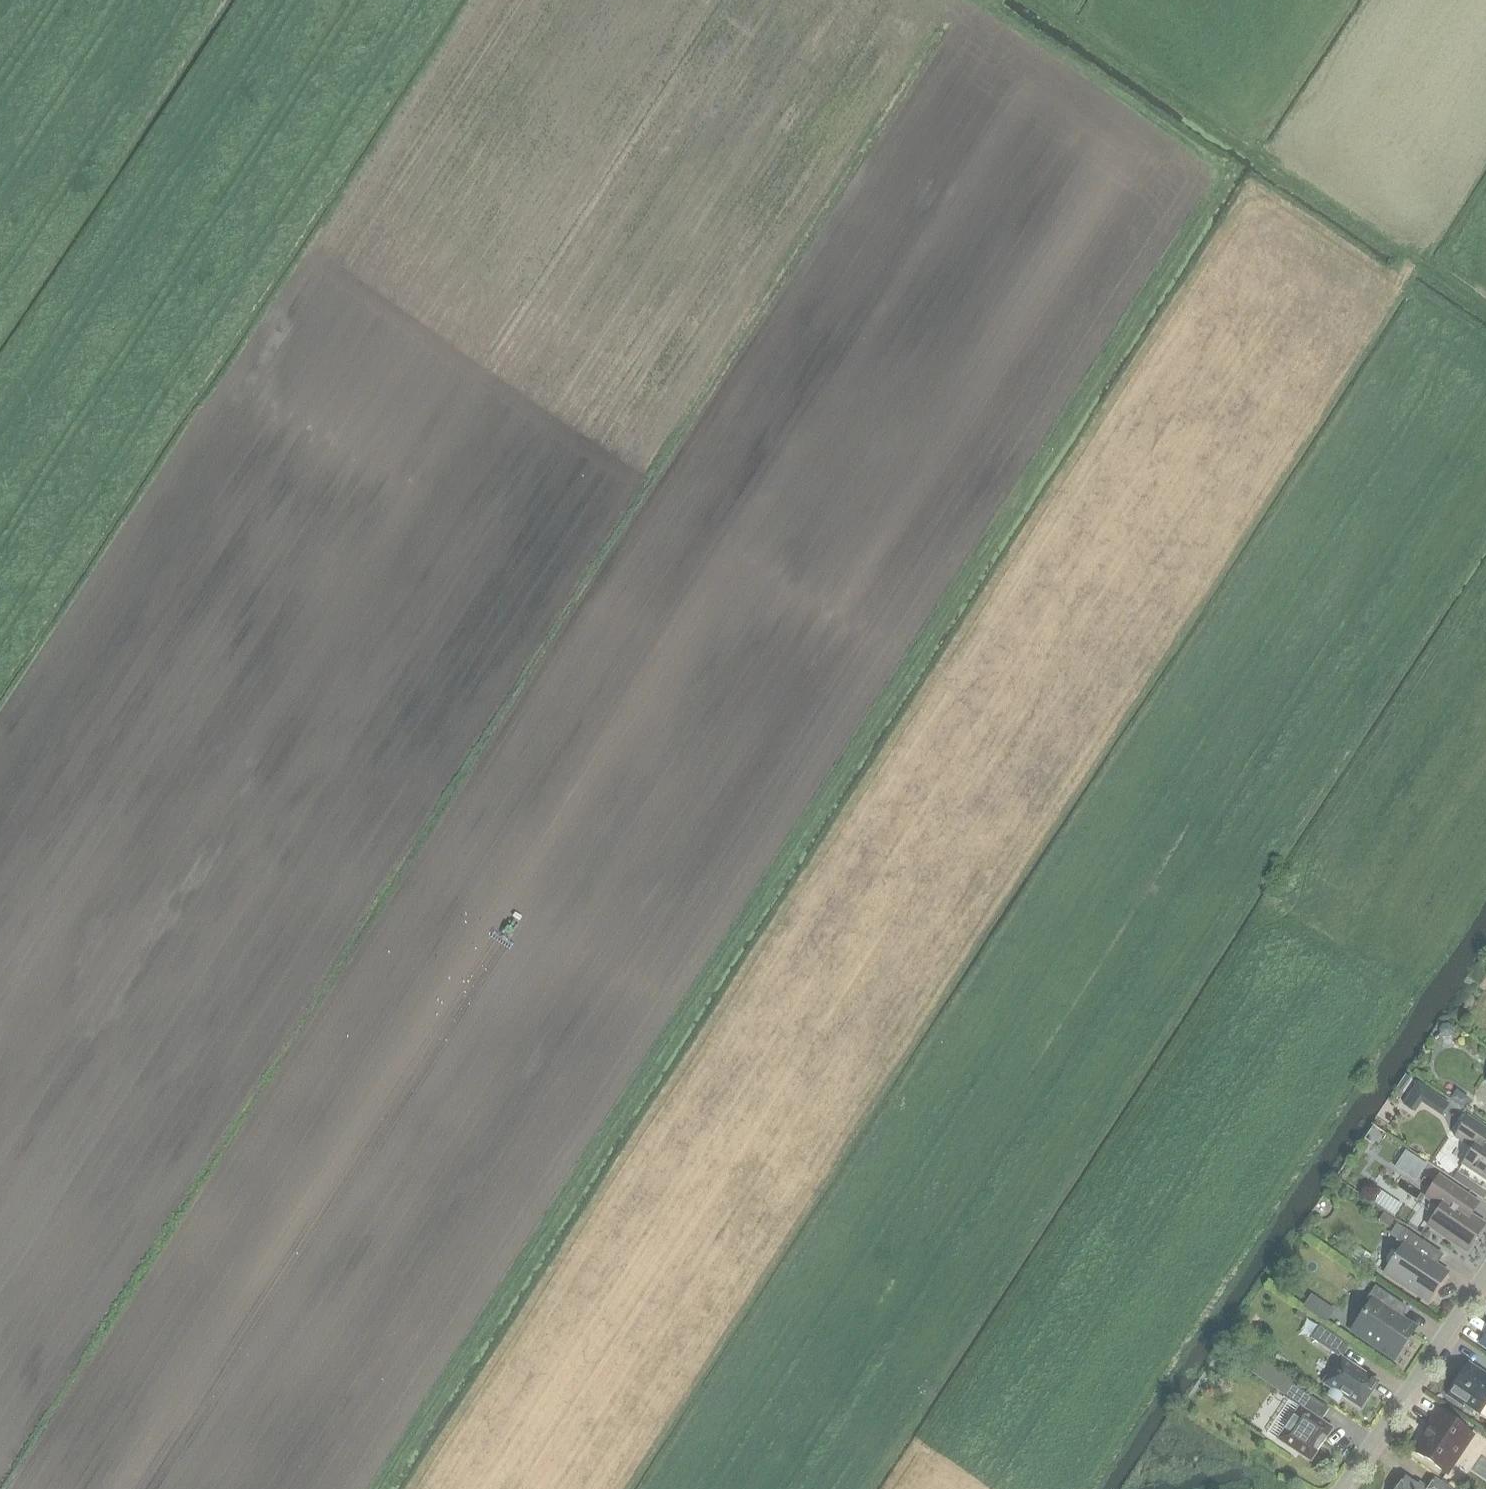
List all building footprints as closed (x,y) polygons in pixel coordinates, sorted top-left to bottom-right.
[(1452,1028),(1447,1024),(1442,1025),(1439,1030),(1440,1036),(1445,1039),(1450,1039),(1453,1033),(1452,1028)] [(1403,1104),(1415,1112),(1429,1091),(1417,1083),(1403,1104)] [(1483,1145),(1485,1140),(1485,1130),(1467,1117),(1453,1137),(1472,1149),(1461,1165),(1485,1181),(1485,1147),(1483,1145)] [(1428,1164),(1407,1149),(1394,1169),(1404,1176),(1403,1178),(1413,1185),(1428,1164)] [(1483,1200),(1485,1196),(1485,1191),(1458,1172),(1452,1180),(1483,1200)] [(1472,1201),(1438,1178),(1429,1192),(1429,1196),(1434,1199),(1428,1208),(1428,1212),(1434,1216),(1427,1226),(1466,1252),(1484,1226),(1467,1214),(1466,1211),(1472,1201)] [(1382,1192),(1374,1203),(1394,1217),(1402,1206),(1382,1192)] [(1394,1221),(1383,1213),(1378,1221),(1389,1228),(1394,1221)] [(1403,1229),(1403,1230),(1396,1225),(1389,1236),(1403,1245),(1384,1273),(1427,1302),(1446,1274),(1419,1256),(1427,1244),(1403,1229)] [(1398,1302),(1375,1287),(1367,1298),(1372,1302),(1352,1331),(1368,1341),(1367,1343),(1378,1351),(1379,1348),(1394,1359),(1414,1329),(1390,1314),(1398,1302)] [(1310,1292),(1303,1306),(1328,1320),(1335,1306),(1310,1292)] [(1340,1357),(1342,1359),(1350,1347),(1320,1327),(1312,1339),(1340,1357)] [(1331,1390),(1327,1397),(1338,1404),(1342,1397),(1360,1409),(1378,1383),(1342,1359),(1340,1357),(1322,1384),(1331,1390)] [(1446,1396),(1461,1406),(1462,1405),(1478,1415),(1485,1404),(1485,1375),(1468,1363),(1446,1396)] [(1298,1408),(1277,1440),(1310,1463),(1333,1429),(1320,1421),(1328,1409),(1291,1385),(1283,1398),(1298,1408)] [(1446,1474),(1471,1436),(1437,1413),(1412,1451),(1446,1474)] [(1404,1480),(1398,1488),(1418,1488),(1404,1480)] [(1434,1481),(1429,1488),(1446,1488),(1434,1481)]
